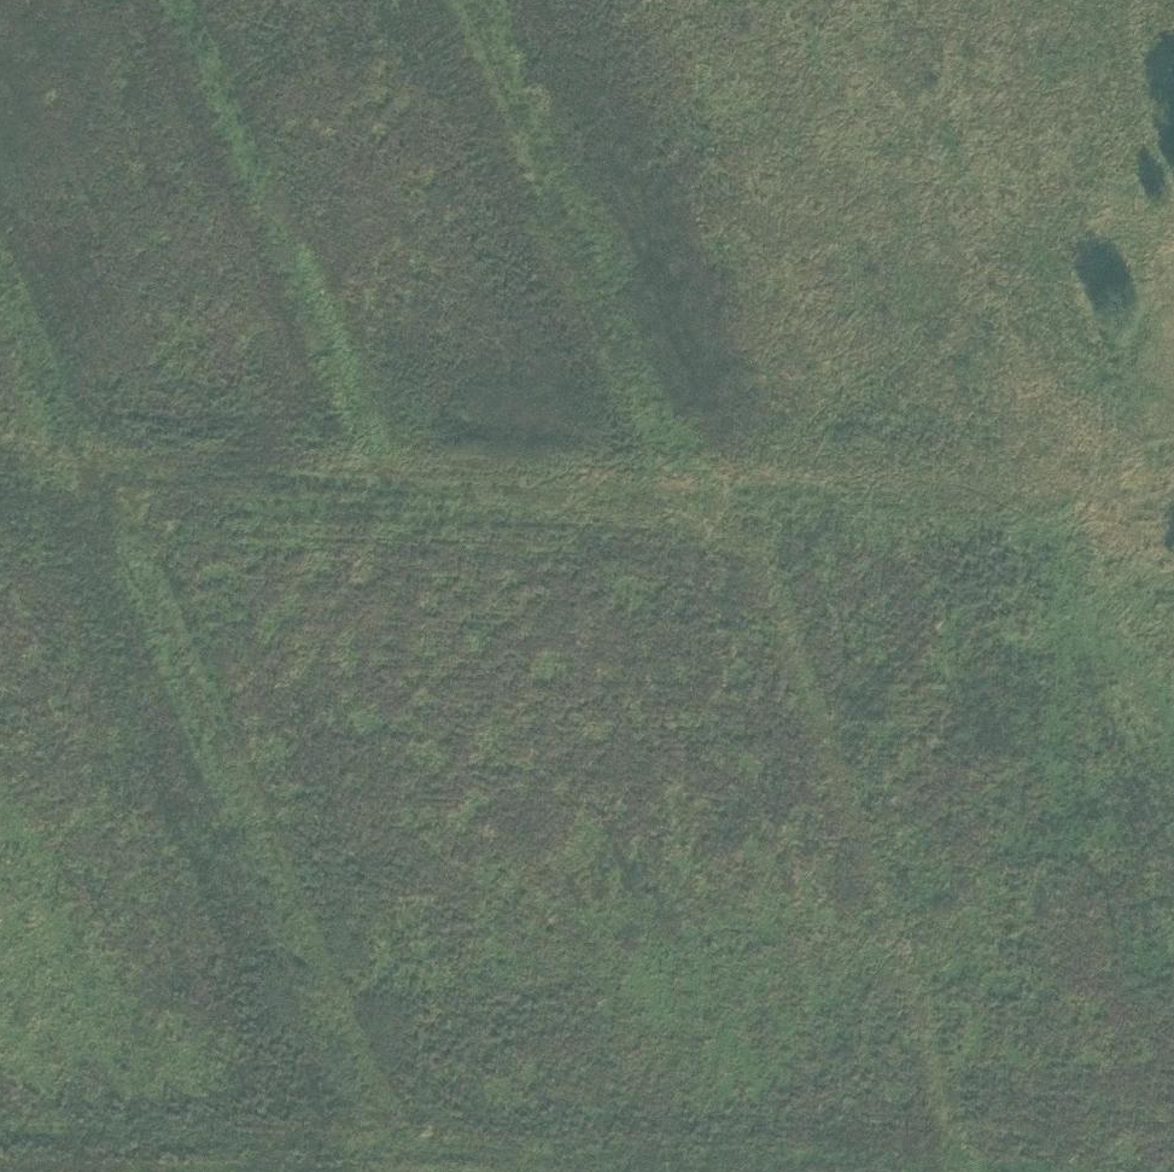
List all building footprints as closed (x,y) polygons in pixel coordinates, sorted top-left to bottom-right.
[(1161,244),(1173,279),(1173,239),(1161,244)]
